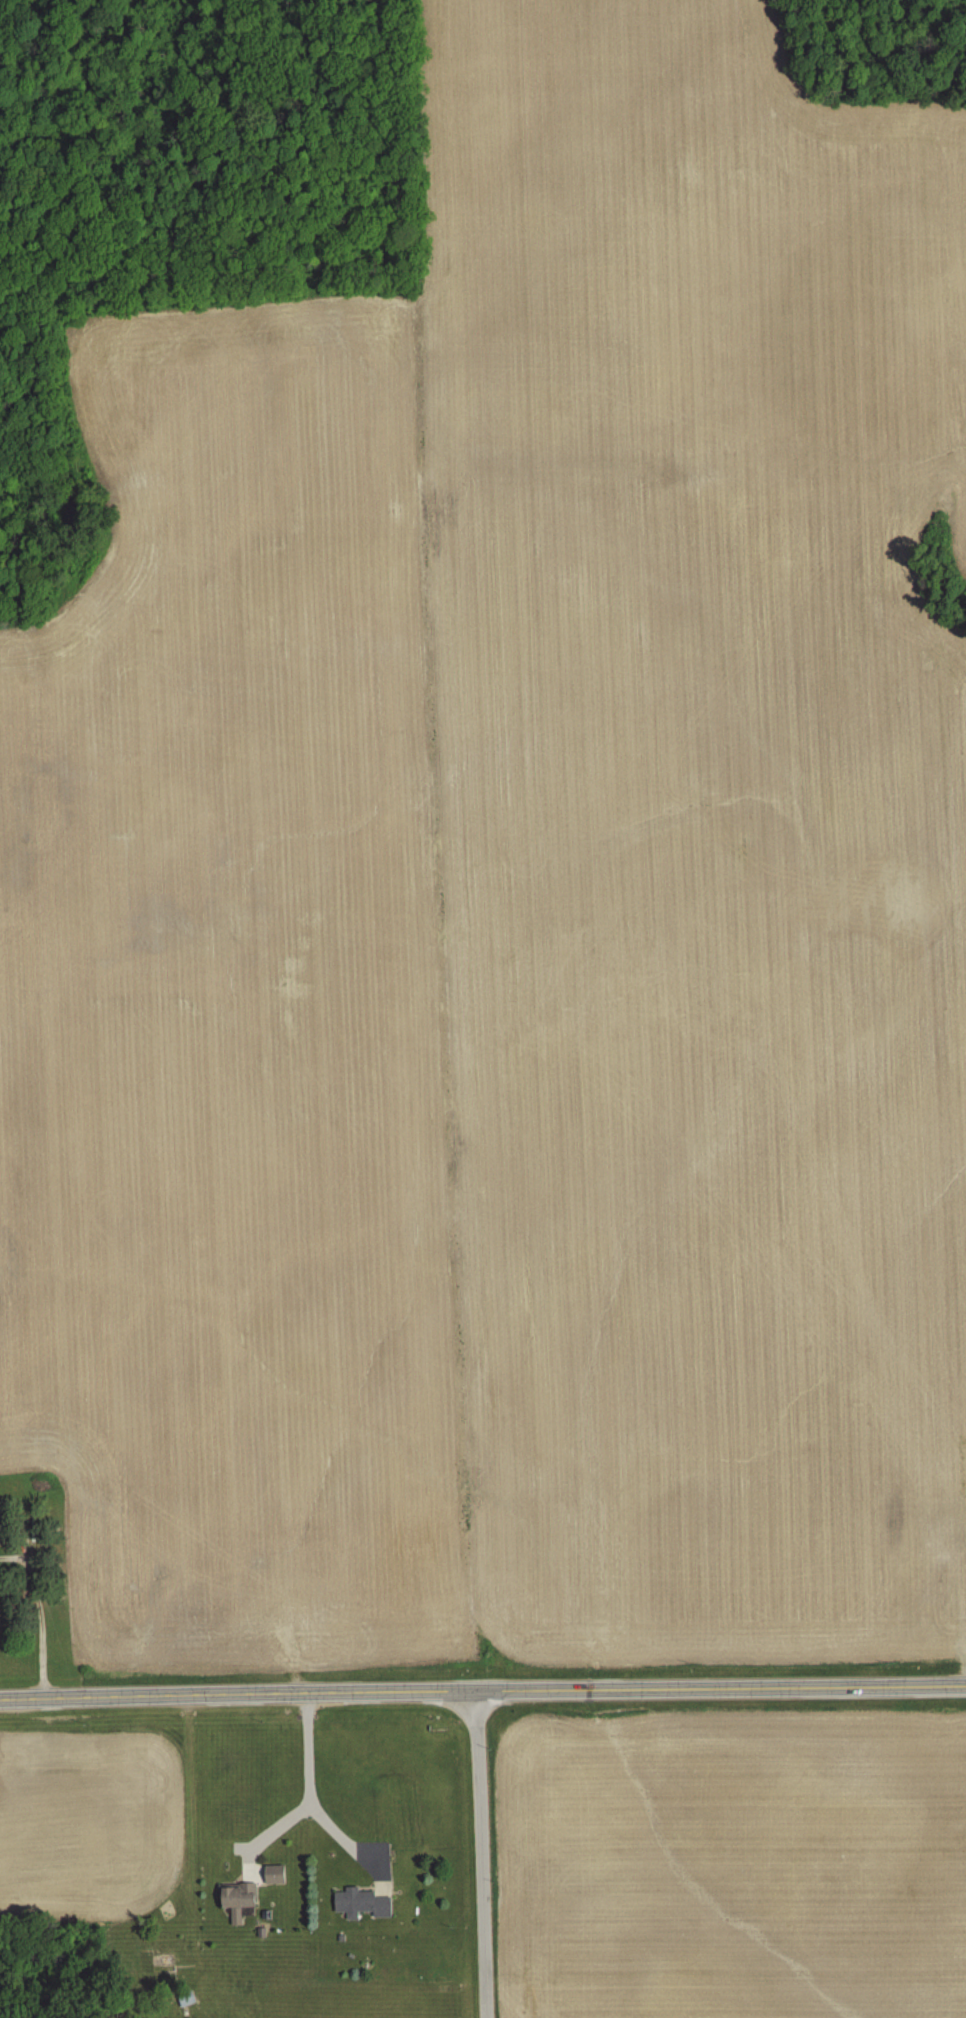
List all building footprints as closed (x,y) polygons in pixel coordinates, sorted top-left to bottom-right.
[(264,1866),(264,1882),(282,1882),(282,1866),(264,1866)] [(219,1907),(230,1906),(231,1925),(241,1924),(241,1913),(254,1913),(254,1884),(219,1884),(219,1907)] [(389,1916),(389,1895),(373,1895),(372,1889),(333,1890),(333,1911),(345,1911),(345,1920),(357,1920),(357,1912),(372,1911),(372,1917),(389,1916)]
